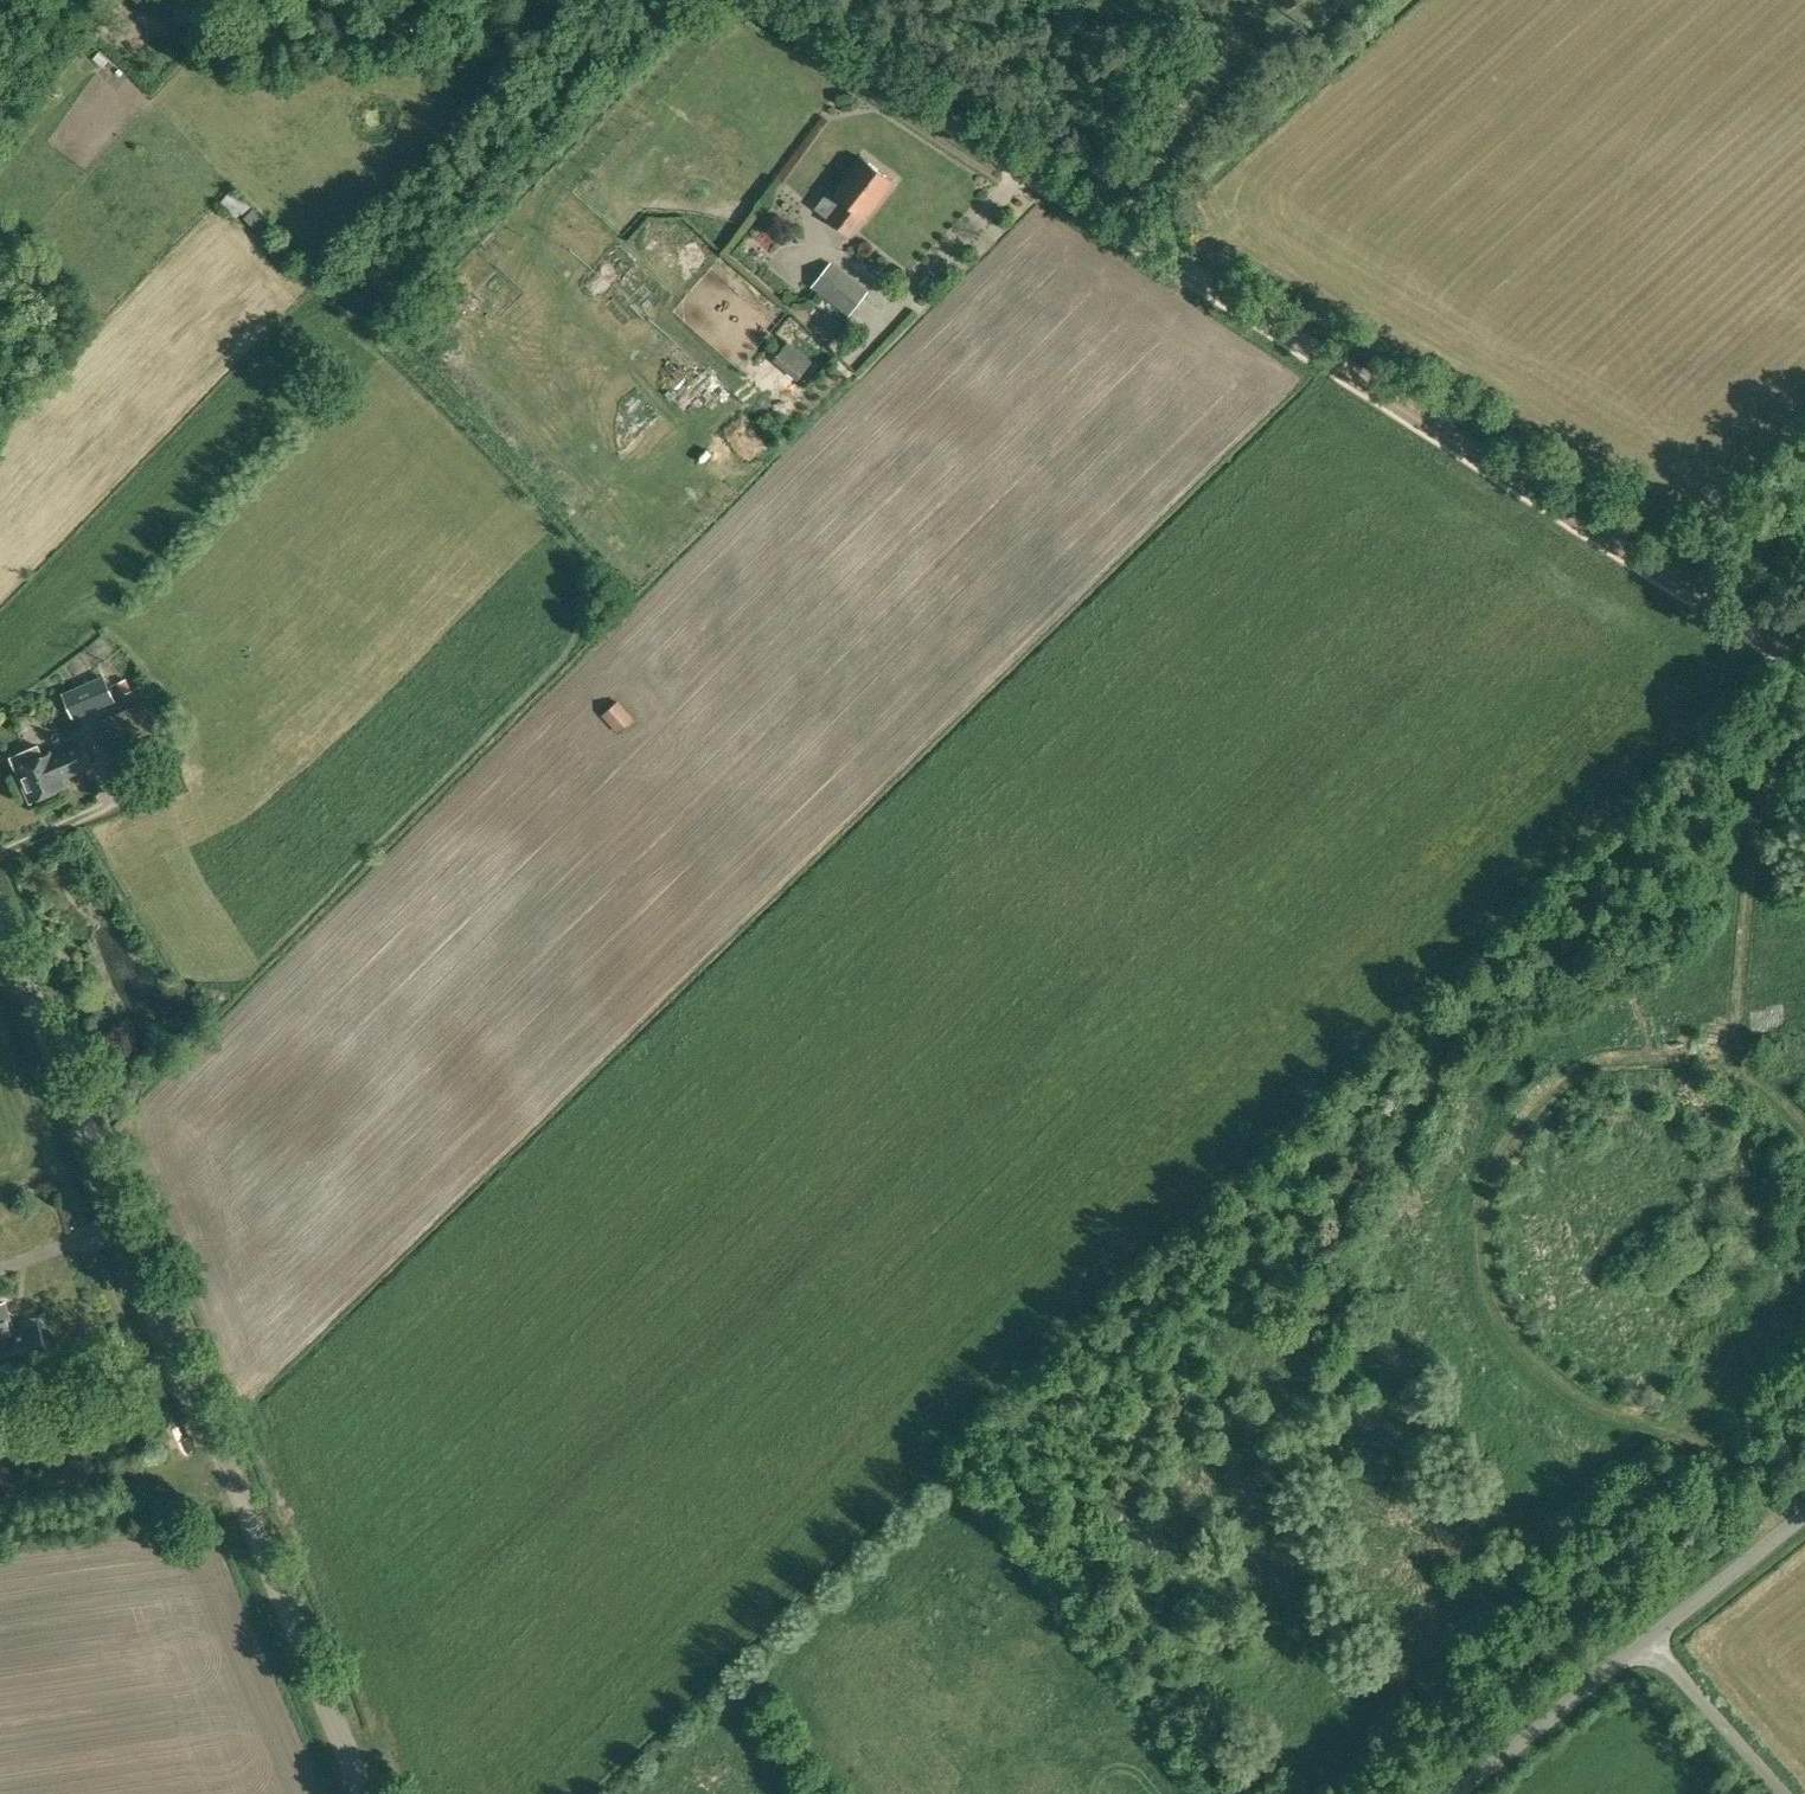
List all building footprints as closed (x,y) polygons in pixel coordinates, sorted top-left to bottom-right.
[(815,206),(830,218),(829,219),(849,234),(863,216),(865,218),(894,181),(864,157),(835,194),(828,189),(815,206)] [(243,187),(231,196),(245,214),(257,205),(243,187)] [(848,316),(868,290),(831,261),(811,286),(848,316)] [(838,320),(820,306),(818,305),(796,333),(816,349),(838,320)] [(104,674),(83,683),(62,691),(73,719),(116,702),(104,674)] [(122,764),(149,751),(164,744),(156,726),(145,700),(96,722),(107,748),(113,745),(122,764)] [(618,734),(635,719),(618,700),(603,714),(618,734)] [(67,776),(93,765),(82,739),(52,752),(51,751),(42,755),(38,745),(11,757),(30,801),(66,786),(65,784),(70,782),(67,776)] [(14,1330),(5,1302),(0,1304),(0,1356),(6,1354),(4,1348),(13,1345),(9,1332),(14,1330)] [(40,1363),(39,1360),(49,1357),(38,1322),(14,1330),(9,1332),(13,1345),(4,1348),(6,1354),(0,1356),(0,1376),(40,1363)]
